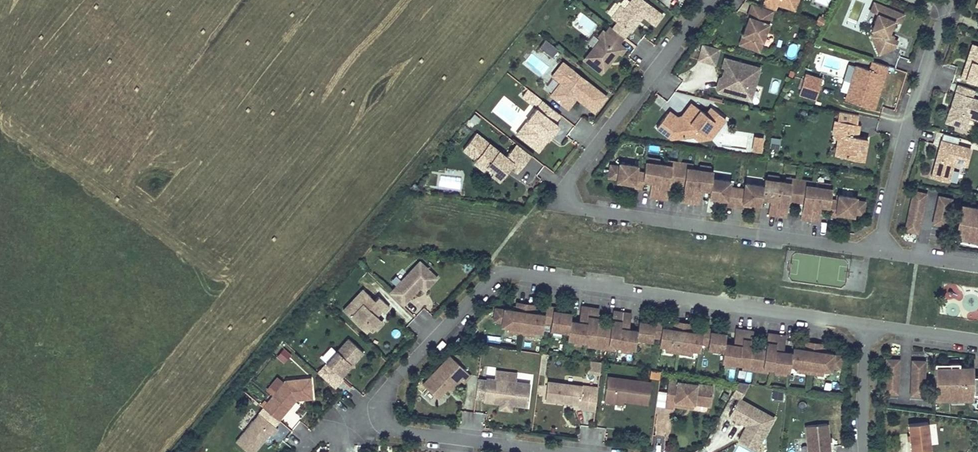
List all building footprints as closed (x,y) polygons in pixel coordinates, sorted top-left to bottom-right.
[(648,5),(642,0),(629,0),(622,9),(618,6),(609,16),(628,31),(648,5)] [(760,6),(770,10),(772,11),(775,4),(788,8),(791,0),(762,0),(760,6)] [(886,33),(891,20),(897,22),(900,13),(870,1),(867,10),(875,13),(871,22),(873,23),(870,30),(868,35),(876,53),(891,47),(894,40),(890,38),(891,35),(886,33)] [(741,31),(737,44),(756,50),(770,10),(760,6),(749,3),(744,16),(746,16),(742,28),(744,29),(743,32),(741,31)] [(574,27),(593,35),(599,22),(580,13),(574,27)] [(619,55),(624,48),(601,30),(596,37),(598,38),(592,47),(582,59),(599,73),(607,63),(605,62),(607,60),(609,61),(615,54),(616,52),(619,55)] [(552,56),(559,48),(545,38),(539,45),(552,56)] [(796,59),(799,44),(789,42),(786,57),(796,59)] [(969,43),(964,58),(969,59),(966,68),(962,66),(958,77),(977,84),(977,46),(969,43)] [(713,64),(717,48),(700,44),(696,60),(713,64)] [(753,86),(758,67),(722,58),(720,67),(722,68),(720,76),(720,77),(722,78),(722,81),(718,83),(716,91),(742,98),(746,84),(753,86)] [(871,108),(884,65),(869,60),(866,69),(853,65),(848,83),(853,84),(848,101),(871,108)] [(604,96),(561,62),(551,75),(559,82),(549,95),(566,108),(574,98),(592,112),(604,96)] [(805,71),(799,94),(816,99),(823,77),(805,71)] [(722,81),(722,78),(720,77),(720,76),(717,77),(714,88),(716,91),(718,83),(722,81)] [(842,99),(848,101),(853,84),(848,83),(842,99)] [(749,100),(753,86),(746,84),(742,98),(749,100)] [(529,103),(534,97),(527,91),(522,97),(529,103)] [(962,127),(972,98),(953,91),(943,121),(962,127)] [(556,125),(552,122),(558,114),(541,100),(524,121),(531,127),(522,139),(537,151),(543,142),(542,141),(545,137),(546,138),(556,125)] [(682,118),(692,105),(689,103),(680,115),(674,117),(667,111),(665,112),(674,119),(682,118)] [(702,133),(717,114),(709,107),(703,113),(692,105),(682,118),(674,119),(665,112),(654,127),(669,138),(691,135),(702,133)] [(860,159),(864,137),(854,136),(852,135),(854,124),(856,114),(836,111),(832,132),(838,133),(836,144),(834,144),(832,154),(860,159)] [(708,138),(723,118),(717,114),(702,133),(691,135),(697,139),(708,138)] [(522,139),(531,127),(524,121),(515,134),(522,139)] [(836,144),(838,133),(832,132),(829,131),(827,142),(836,144)] [(504,156),(474,133),(461,149),(474,159),(474,160),(478,155),(487,163),(485,166),(492,171),(490,174),(498,180),(509,167),(516,172),(525,160),(510,149),(504,156)] [(758,152),(760,137),(753,136),(751,151),(758,152)] [(780,148),(780,137),(770,137),(770,147),(780,148)] [(963,165),(968,148),(938,140),(928,176),(945,181),(951,162),(963,165)] [(529,155),(514,143),(510,149),(525,160),(529,155)] [(487,163),(478,155),(474,160),(474,159),(472,162),(482,170),(485,166),(487,163)] [(727,186),(728,180),(709,178),(710,171),(707,171),(703,170),(697,169),(689,168),(683,167),(664,164),(656,163),(646,162),(643,161),(642,172),(634,171),(635,166),(617,163),(617,166),(609,164),(607,177),(616,179),(615,182),(632,184),(632,187),(640,188),(642,180),(647,181),(650,181),(649,184),(647,197),(665,199),(666,194),(668,183),(671,183),(679,184),(682,185),(680,196),(680,201),(697,204),(699,191),(700,188),(702,188),(708,189),(707,197),(725,199),(724,203),(741,205),(741,202),(759,204),(760,197),(766,197),(769,198),(768,201),(767,214),(785,216),(785,211),(787,199),(798,201),(801,201),(799,213),(799,218),(817,221),(818,208),(819,205),(821,205),(827,206),(826,214),(834,216),(835,212),(843,214),(852,215),(852,212),(861,213),(863,200),(854,199),(854,197),(837,194),(836,200),(828,199),(830,188),(827,188),(820,187),(816,186),(809,185),(796,183),(783,181),(776,180),(773,180),(765,179),(762,178),(761,185),(743,183),(742,188),(727,186)] [(954,169),(950,179),(959,183),(963,172),(954,169)] [(914,231),(923,194),(912,191),(903,229),(914,231)] [(942,224),(948,199),(937,197),(932,222),(942,224)] [(956,202),(949,233),(973,238),(977,239),(977,207),(956,202)] [(972,242),(973,238),(949,233),(948,237),(972,242)] [(401,306),(419,287),(423,291),(436,278),(418,262),(388,294),(401,306)] [(362,290),(342,311),(364,332),(378,318),(375,316),(380,311),(382,313),(388,307),(377,297),(375,299),(372,302),(368,298),(369,297),(362,290)] [(956,290),(945,291),(946,298),(957,297),(956,290)] [(461,340),(458,337),(451,344),(455,348),(461,340)] [(362,353),(347,339),(316,373),(332,387),(333,388),(342,379),(340,377),(349,367),(349,364),(353,363),(362,353)] [(469,376),(448,356),(421,385),(436,399),(443,392),(443,388),(445,386),(446,388),(449,391),(459,380),(462,383),(469,376)] [(895,392),(896,360),(885,359),(884,391),(895,392)] [(599,374),(601,361),(588,360),(587,372),(599,374)] [(921,393),(922,361),(911,360),(910,393),(921,393)] [(977,372),(977,375),(971,375),(971,367),(957,366),(948,366),(948,362),(933,362),(933,393),(948,393),(948,398),(977,397),(977,410),(977,372)] [(650,376),(659,378),(660,370),(651,369),(650,376)] [(515,382),(516,374),(495,371),(494,379),(515,382)] [(647,404),(649,382),(614,377),(613,381),(605,380),(602,401),(611,402),(611,399),(647,404)] [(311,399),(309,378),(285,381),(262,408),(278,421),(295,400),(311,399)] [(526,407),(529,384),(515,382),(494,379),(485,378),(482,401),(491,402),(499,403),(499,401),(511,402),(510,405),(511,405),(526,407)] [(708,405),(711,386),(667,379),(663,407),(672,408),(673,405),(673,400),(692,403),(708,405)] [(594,410),(596,388),(589,387),(588,390),(580,389),(581,386),(546,381),(544,400),(578,404),(577,408),(594,410)] [(730,394),(739,399),(746,386),(737,381),(730,394)] [(782,398),(783,390),(773,389),(772,398),(782,398)] [(772,417),(739,399),(729,417),(742,424),(743,421),(746,423),(747,426),(746,429),(743,428),(737,440),(747,445),(751,439),(758,443),(772,417)] [(499,403),(498,409),(510,411),(511,405),(510,405),(511,402),(499,401),(499,403)] [(258,414),(235,442),(247,451),(254,451),(270,434),(272,436),(277,430),(258,414)] [(906,423),(910,450),(912,450),(912,451),(929,451),(928,441),(927,428),(926,421),(906,423)] [(804,425),(807,451),(829,451),(825,423),(804,425)] [(758,443),(751,439),(747,445),(755,449),(758,443)]
